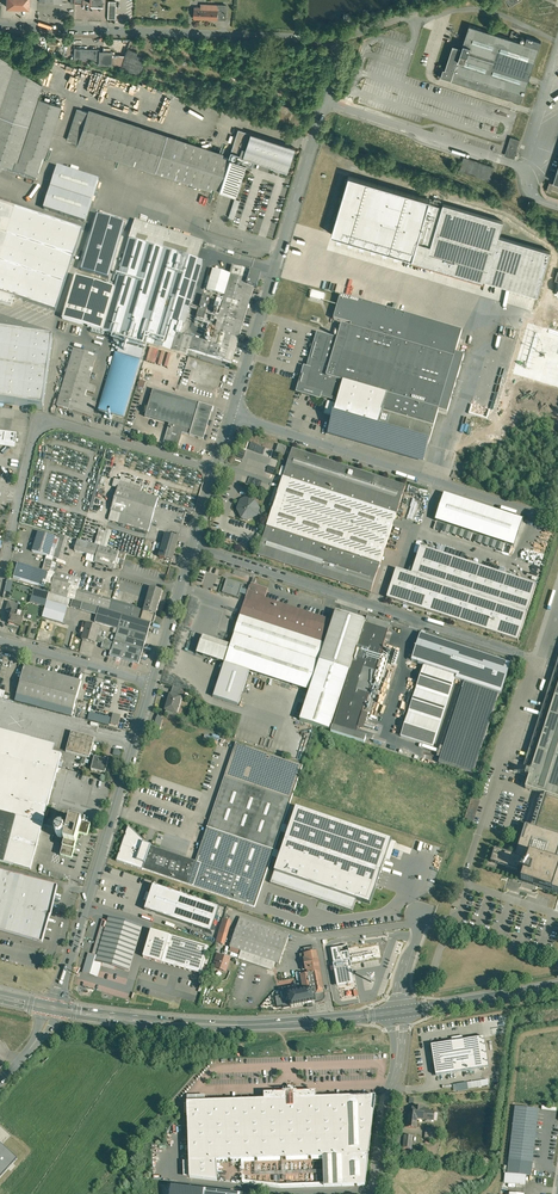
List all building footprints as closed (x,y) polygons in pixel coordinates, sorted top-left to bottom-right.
[(7,7),(28,8),(29,0),(7,0),(7,7)] [(116,4),(109,4),(108,18),(115,19),(116,4)] [(209,5),(201,4),(201,8),(195,7),(194,18),(218,19),(218,12),(219,8),(218,8),(209,8),(209,5)] [(525,43),(469,25),(462,47),(454,45),(446,69),(444,68),(444,69),(442,68),(440,75),(441,75),(441,76),(522,102),(542,41),(527,36),(525,43)] [(99,49),(75,47),(74,59),(93,60),(93,63),(99,63),(99,64),(112,65),(113,51),(99,50),(99,49)] [(138,52),(128,49),(121,69),(141,76),(146,60),(147,59),(137,55),(138,52)] [(13,173),(42,84),(0,56),(0,169),(13,173)] [(50,93),(42,90),(39,98),(47,101),(50,93)] [(536,98),(528,95),(525,103),(533,106),(536,98)] [(47,101),(39,98),(14,173),(37,181),(61,106),(47,101)] [(88,112),(77,108),(67,140),(78,143),(88,112)] [(175,140),(88,112),(78,143),(220,190),(237,196),(247,164),(253,166),(255,160),(271,165),(271,167),(276,168),(275,172),(279,173),(280,170),(288,172),(296,148),(239,129),(229,158),(175,140)] [(520,140),(510,137),(508,145),(510,145),(507,155),(513,157),(516,145),(519,146),(520,140)] [(459,171),(490,181),(495,167),(464,157),(459,171)] [(99,180),(58,167),(44,209),(85,222),(99,180)] [(501,222),(351,181),(337,234),(485,275),(483,280),(538,295),(550,251),(497,237),(501,222)] [(554,182),(553,183),(550,182),(547,190),(551,192),(552,189),(557,191),(557,183),(554,182)] [(235,199),(229,217),(234,219),(240,200),(235,199)] [(0,202),(0,257),(17,207),(0,202)] [(17,207),(0,257),(0,292),(14,297),(56,311),(83,229),(17,207)] [(124,223),(97,215),(81,270),(108,278),(124,223)] [(204,242),(135,219),(130,239),(164,249),(181,254),(199,259),(204,242)] [(164,249),(130,239),(102,331),(137,341),(164,249)] [(181,254),(164,249),(137,341),(154,346),(181,254)] [(181,254),(154,346),(186,356),(188,350),(232,363),(255,286),(247,284),(251,271),(234,266),(231,275),(225,296),(220,315),(216,314),(214,320),(218,321),(213,339),(211,344),(209,343),(180,334),(177,333),(182,315),(183,311),(188,294),(199,259),(181,254)] [(199,259),(188,294),(193,296),(192,301),(204,261),(199,259)] [(247,284),(255,286),(257,287),(261,272),(252,269),(251,271),(247,284)] [(231,275),(213,270),(207,290),(225,296),(231,275)] [(115,288),(75,276),(63,319),(102,330),(115,288)] [(325,294),(311,290),(309,298),(323,302),(325,294)] [(0,292),(0,302),(11,306),(14,297),(0,292)] [(193,296),(188,294),(183,311),(189,313),(192,301),(193,296)] [(351,327),(342,324),(337,341),(319,335),(309,370),(306,369),(305,372),(308,373),(303,389),(338,399),(337,404),(333,416),(429,444),(439,410),(448,413),(464,356),(456,353),(462,331),(341,295),(334,319),(351,324),(351,327)] [(203,296),(200,308),(199,308),(198,311),(199,311),(196,321),(204,323),(211,298),(203,296)] [(182,315),(177,333),(180,334),(183,323),(184,323),(186,317),(182,315)] [(0,332),(0,403),(43,409),(53,339),(0,332)] [(83,351),(74,349),(67,372),(90,378),(95,363),(84,360),(82,355),(83,351)] [(187,361),(182,379),(185,379),(186,374),(195,374),(195,371),(200,372),(202,372),(202,363),(196,362),(206,361),(188,357),(187,362),(187,361)] [(162,383),(163,380),(161,379),(162,373),(148,370),(146,379),(162,383)] [(67,372),(57,407),(92,417),(97,402),(92,401),(97,387),(89,384),(90,379),(90,378),(67,372)] [(146,382),(140,380),(138,387),(144,389),(146,382)] [(97,410),(123,417),(129,393),(112,389),(111,395),(108,394),(106,400),(100,398),(97,410)] [(213,407),(154,390),(146,417),(170,424),(168,429),(166,438),(180,442),(183,433),(204,439),(213,407)] [(337,404),(328,401),(324,414),(333,416),(337,404)] [(14,446),(16,436),(0,434),(0,444),(14,446)] [(180,442),(166,438),(164,443),(179,447),(180,442)] [(287,447),(279,444),(276,453),(284,456),(287,447)] [(406,486),(293,449),(283,477),(397,515),(406,486)] [(397,515),(283,477),(267,527),(380,564),(397,515)] [(159,498),(119,486),(111,511),(109,520),(114,521),(117,513),(151,523),(159,498)] [(523,520),(444,494),(435,521),(514,546),(523,520)] [(252,500),(247,498),(241,501),(239,507),(238,509),(238,510),(242,518),(248,520),(258,516),(260,510),(255,501),(252,500)] [(380,564),(267,527),(258,555),(371,592),(380,564)] [(56,537),(38,532),(32,552),(47,556),(50,557),(53,548),(56,537)] [(69,537),(61,534),(54,558),(62,560),(69,537)] [(179,538),(167,534),(160,557),(172,561),(179,538)] [(100,546),(78,539),(75,550),(96,557),(100,546)] [(119,552),(100,546),(96,557),(95,562),(115,568),(118,558),(119,552)] [(537,585),(421,547),(412,574),(397,569),(387,598),(518,641),(537,585)] [(56,549),(53,548),(50,557),(47,556),(46,559),(53,561),(54,558),(56,549)] [(126,554),(119,552),(118,558),(125,560),(126,554)] [(53,561),(46,559),(42,571),(49,573),(52,563),(53,561)] [(42,571),(17,563),(13,578),(45,587),(46,583),(49,573),(42,571)] [(52,563),(49,573),(46,583),(52,585),(56,572),(58,565),(52,563)] [(56,572),(52,585),(50,593),(70,599),(73,599),(75,600),(78,589),(81,579),(56,572)] [(241,589),(242,584),(225,579),(221,593),(238,598),(239,594),(245,595),(246,590),(241,589)] [(268,589),(252,583),(251,586),(250,586),(248,592),(265,598),(268,589)] [(50,593),(34,588),(30,602),(46,607),(50,593)] [(99,596),(78,589),(75,600),(83,602),(96,606),(99,596)] [(162,593),(150,590),(144,610),(156,614),(162,593)] [(265,598),(248,592),(234,633),(235,633),(320,661),(333,620),(265,598)] [(42,618),(63,624),(70,599),(50,593),(46,607),(42,618)] [(113,599),(99,596),(96,606),(109,610),(113,599)] [(75,600),(73,599),(71,607),(81,610),(83,602),(75,600)] [(135,606),(113,599),(109,610),(123,614),(131,617),(134,608),(135,606)] [(83,602),(81,610),(97,615),(95,621),(118,628),(123,614),(109,610),(96,606),(83,602)] [(18,606),(8,603),(6,611),(11,613),(11,611),(16,613),(18,606)] [(144,610),(134,608),(131,617),(152,623),(154,623),(156,614),(144,610)] [(16,613),(11,611),(11,613),(8,623),(21,627),(24,615),(16,613)] [(365,621),(336,611),(333,620),(320,661),(349,671),(365,621)] [(131,617),(123,614),(118,628),(115,641),(143,649),(152,623),(131,617)] [(375,619),(367,616),(366,621),(365,623),(373,626),(375,619)] [(390,624),(375,619),(373,626),(388,631),(390,624)] [(365,623),(331,732),(365,743),(366,737),(356,734),(387,636),(388,631),(373,626),(365,623)] [(100,627),(87,624),(86,629),(87,629),(85,635),(84,634),(82,640),(95,643),(96,641),(103,643),(104,643),(105,639),(107,634),(99,632),(100,627)] [(320,661),(235,633),(231,645),(225,663),(249,671),(310,691),(339,701),(349,671),(320,661)] [(510,662),(420,633),(411,661),(424,666),(456,676),(455,680),(465,683),(500,694),(510,662)] [(231,645),(203,635),(197,654),(225,663),(231,645)] [(114,642),(105,639),(104,643),(103,643),(102,648),(112,651),(114,642)] [(143,649),(115,641),(114,642),(112,651),(110,655),(139,664),(143,649)] [(249,671),(225,663),(214,697),(238,705),(249,671)] [(82,681),(24,665),(16,695),(74,710),(82,681)] [(424,666),(401,736),(433,747),(455,680),(456,676),(424,666)] [(527,763),(533,765),(529,777),(526,788),(557,799),(557,668),(527,763)] [(500,694),(465,683),(438,763),(474,775),(500,694)] [(184,690),(173,686),(171,693),(182,696),(184,690)] [(339,701),(310,691),(300,720),(329,730),(339,701)] [(181,698),(171,695),(168,702),(169,702),(164,716),(174,719),(181,698)] [(111,718),(90,713),(88,720),(109,725),(111,718)] [(121,715),(113,714),(111,724),(118,726),(121,715)] [(161,719),(157,717),(154,725),(161,727),(163,719),(161,719)] [(94,743),(71,736),(66,752),(90,758),(94,743)] [(0,738),(0,861),(31,870),(62,754),(0,738)] [(264,847),(245,904),(255,907),(272,857),(283,825),(303,766),(237,744),(225,777),(281,796),(264,847)] [(105,760),(95,758),(92,770),(93,769),(100,770),(99,772),(105,774),(109,760),(106,759),(105,760)] [(531,772),(511,765),(510,770),(529,777),(531,772)] [(281,796),(225,777),(211,817),(217,819),(213,830),(264,847),(281,796)] [(464,821),(473,823),(480,801),(471,798),(464,821)] [(290,827),(283,825),(272,857),(279,859),(271,883),(353,911),(357,900),(370,905),(392,840),(296,808),(290,827)] [(151,846),(143,869),(245,904),(264,847),(213,830),(217,819),(211,817),(196,862),(151,846)] [(71,820),(67,833),(65,832),(65,831),(64,828),(61,827),(60,828),(57,830),(56,833),(58,837),(61,838),(64,836),(66,837),(61,856),(73,860),(80,834),(88,837),(91,825),(71,820)] [(145,841),(129,826),(126,834),(126,835),(126,836),(125,836),(120,852),(120,854),(119,854),(117,861),(143,870),(143,869),(151,846),(152,845),(151,845),(151,846),(144,843),(145,841)] [(525,826),(515,856),(495,850),(491,863),(542,879),(539,887),(557,893),(557,864),(555,862),(557,852),(557,837),(525,826)] [(41,939),(55,886),(0,871),(0,928),(41,939)] [(148,901),(145,910),(211,932),(220,907),(153,885),(150,894),(148,901)] [(290,934),(240,917),(238,924),(287,941),(290,934)] [(141,928),(110,918),(106,932),(100,930),(93,956),(98,958),(97,961),(101,963),(129,971),(141,928)] [(224,920),(218,938),(217,943),(224,945),(231,922),(224,920)] [(287,941),(238,924),(230,947),(232,947),(237,949),(241,951),(275,962),(280,964),(287,941)] [(209,947),(151,930),(144,957),(201,974),(204,964),(206,956),(209,947)] [(352,967),(348,946),(331,949),(335,969),(334,970),(337,987),(354,984),(351,967),(352,967)] [(275,962),(241,951),(240,954),(239,957),(273,969),(275,962)] [(305,954),(302,954),(305,970),(306,970),(307,974),(321,972),(317,952),(305,954)] [(97,961),(98,958),(93,956),(89,955),(84,973),(97,976),(99,971),(101,963),(97,961)] [(230,960),(218,955),(216,962),(218,963),(217,967),(219,968),(219,969),(220,969),(222,970),(223,970),(223,969),(226,970),(230,960)] [(307,974),(301,975),(302,984),(297,985),(297,986),(280,989),(281,996),(275,997),(277,1008),(283,1007),(284,1008),(291,1007),(308,1004),(308,1005),(309,1005),(309,1007),(312,1007),(312,1005),(313,1005),(312,1003),(316,1003),(316,1002),(321,1001),(322,1001),(323,1000),(323,999),(324,999),(324,998),(324,997),(324,996),(324,993),(325,993),(324,993),(325,993),(321,972),(307,974)] [(452,1042),(431,1045),(436,1075),(489,1067),(484,1037),(463,1040),(463,1036),(451,1037),(452,1042)] [(481,1080),(467,1083),(468,1089),(482,1087),(481,1080)] [(467,1083),(456,1084),(458,1091),(468,1090),(468,1089),(467,1083)] [(264,1093),(265,1099),(187,1102),(190,1178),(218,1181),(217,1161),(320,1158),(322,1187),(365,1185),(376,1096),(318,1098),(317,1098),(316,1092),(297,1092),(296,1092),(293,1090),(287,1090),(285,1093),(283,1093),(278,1093),(264,1093)] [(425,1108),(413,1107),(412,1114),(418,1115),(418,1119),(423,1120),(423,1119),(424,1110),(425,1108)] [(539,1109),(514,1107),(509,1159),(533,1162),(539,1109)] [(424,1110),(423,1119),(434,1120),(435,1112),(424,1110)] [(412,1114),(409,1114),(407,1127),(417,1128),(418,1119),(418,1115),(412,1114)] [(433,1129),(426,1128),(425,1139),(432,1140),(433,1129)] [(413,1136),(405,1135),(403,1147),(412,1148),(413,1136)] [(17,1159),(0,1144),(0,1177),(17,1159)]
